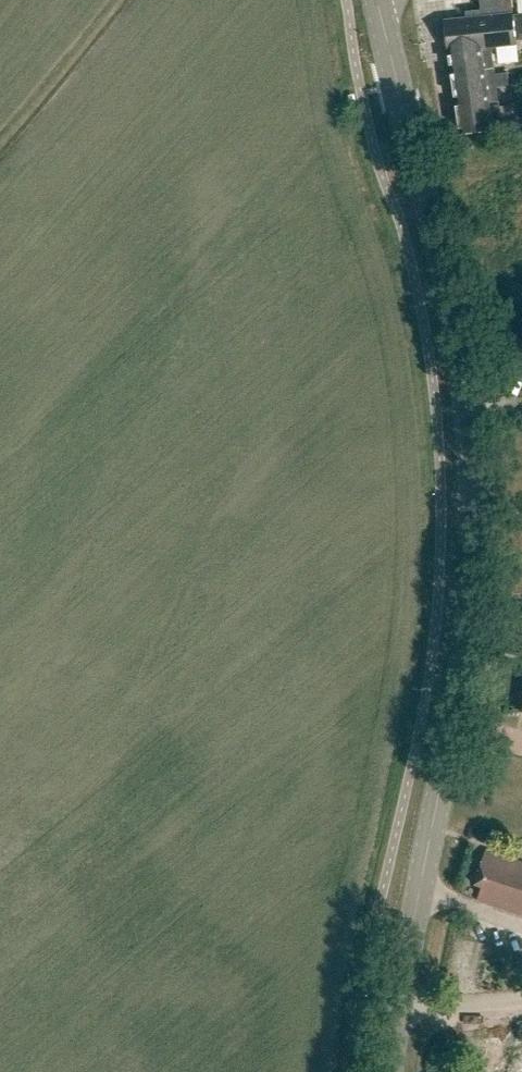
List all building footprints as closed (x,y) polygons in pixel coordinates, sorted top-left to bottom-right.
[(459,133),(503,129),(496,88),(509,86),(508,73),(495,75),(493,54),(480,55),(479,48),(515,45),(514,39),(521,38),(521,13),(512,14),(510,0),(478,0),(479,11),(466,12),(467,17),(444,20),(459,133)] [(478,888),(474,900),(521,917),(521,866),(483,852),(471,886),(478,888)]
